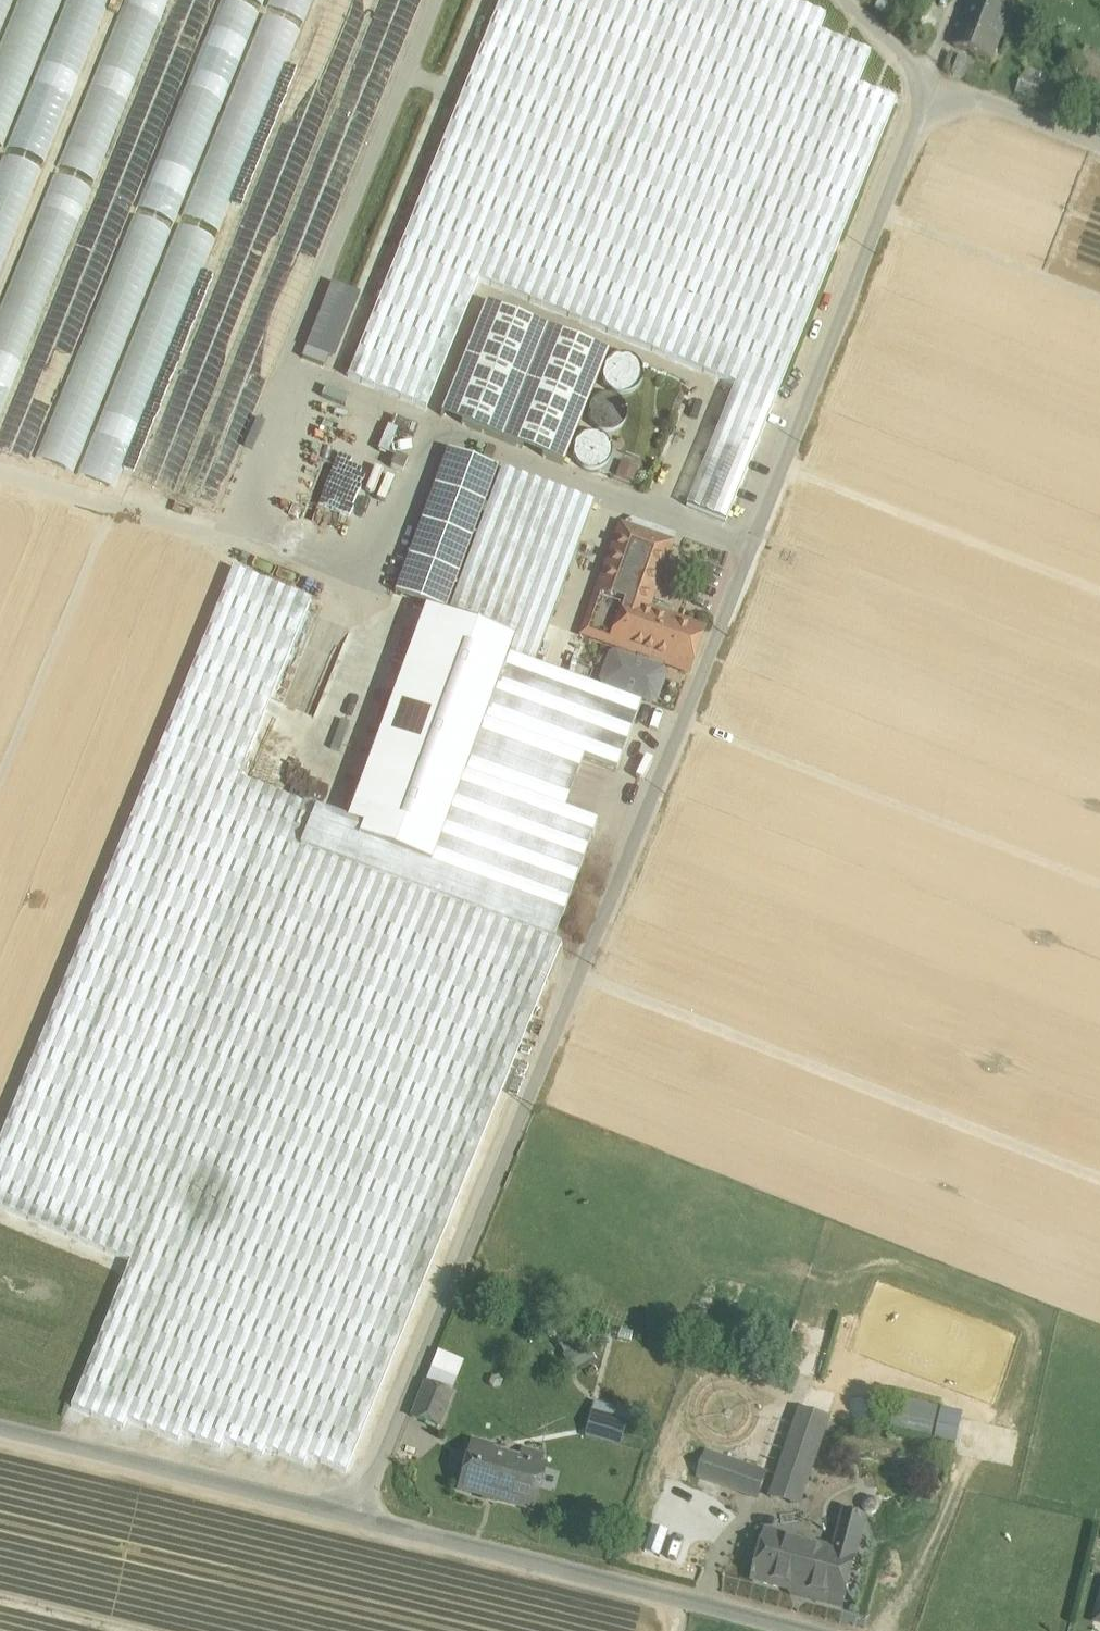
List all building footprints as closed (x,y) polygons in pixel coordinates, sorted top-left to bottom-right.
[(60,167),(97,179),(147,29),(154,31),(165,0),(124,0),(100,72),(106,74),(101,90),(87,85),(60,167)] [(348,378),(426,409),(478,280),(735,385),(774,401),(896,102),(857,86),(870,54),(819,32),(825,16),(785,0),(501,0),(348,378)] [(968,6),(970,7),(1007,21),(1015,0),(970,0),(968,6)] [(1007,21),(970,7),(954,48),(992,62),(1007,21)] [(9,147),(45,159),(88,39),(73,34),(66,54),(62,52),(55,71),(49,69),(44,83),(33,79),(9,147)] [(28,62),(11,58),(5,80),(0,79),(0,141),(4,142),(28,62)] [(30,163),(0,153),(0,256),(30,163)] [(87,184),(49,171),(0,304),(0,418),(87,184)] [(328,289),(309,341),(335,350),(354,298),(328,289)] [(608,353),(486,304),(441,416),(563,465),(608,353)] [(640,383),(641,375),(640,368),(635,362),(629,358),(622,357),(615,358),(609,362),(605,369),(603,376),(605,383),(609,389),(615,393),(622,395),(630,393),(636,389),(640,383)] [(735,385),(686,506),(726,522),(774,401),(735,385)] [(625,421),(626,414),(625,407),(621,401),(615,397),(607,395),(600,397),(594,401),(590,407),(589,414),(590,421),(594,428),(600,432),(608,433),(615,432),(621,427),(625,421)] [(399,427),(395,439),(408,444),(415,424),(394,417),(391,425),(399,427)] [(610,459),(611,452),(610,445),(605,439),(599,435),(592,433),(585,435),(579,439),(575,445),(573,452),(575,460),(579,466),(585,470),(592,471),(600,470),(606,466),(610,459)] [(386,437),(376,461),(399,470),(408,446),(386,437)] [(448,449),(395,593),(445,612),(498,468),(448,449)] [(0,1139),(0,1208),(130,1262),(71,1407),(124,1429),(127,1420),(178,1441),(182,1433),(220,1449),(224,1441),(262,1457),(265,1448),(304,1464),(307,1456),(346,1472),(561,944),(554,941),(563,915),(430,867),(508,657),(534,667),(594,504),(501,470),(369,828),(238,778),(311,601),(233,569),(0,1139)] [(647,535),(621,525),(582,635),(608,644),(631,580),(647,535)] [(671,543),(647,535),(631,580),(655,589),(671,543)] [(263,558),(257,573),(299,591),(305,576),(263,558)] [(655,589),(631,580),(608,644),(638,655),(665,664),(688,673),(704,628),(648,608),(655,589)] [(636,660),(615,652),(609,655),(600,680),(603,686),(604,686),(602,692),(641,706),(643,700),(651,703),(657,700),(666,675),(663,670),(665,664),(638,655),(636,660)] [(534,667),(508,657),(430,867),(563,915),(597,823),(564,811),(583,760),(616,772),(641,706),(602,692),(534,667)] [(325,691),(338,697),(345,681),(332,675),(325,691)] [(451,1394),(425,1384),(412,1417),(438,1428),(451,1394)] [(878,1409),(871,1388),(849,1396),(856,1417),(878,1409)] [(941,1413),(898,1403),(892,1430),(935,1440),(941,1413)] [(802,1411),(772,1498),(800,1506),(830,1419),(802,1411)] [(627,1423),(593,1414),(587,1436),(621,1444),(627,1423)] [(511,1459),(472,1448),(460,1489),(499,1500),(511,1459)] [(542,1457),(521,1451),(518,1461),(539,1467),(542,1457)] [(767,1473),(708,1451),(699,1477),(758,1498),(767,1473)] [(518,1461),(511,1459),(499,1500),(532,1509),(543,1469),(539,1467),(518,1461)] [(873,1468),(856,1474),(862,1492),(880,1486),(873,1468)] [(876,1501),(871,1499),(866,1502),(864,1508),(867,1513),(873,1514),(878,1511),(879,1506),(876,1501)] [(836,1551),(767,1532),(756,1573),(754,1573),(753,1576),(755,1576),(753,1581),(817,1598),(816,1602),(843,1609),(867,1519),(846,1513),(836,1551)]
